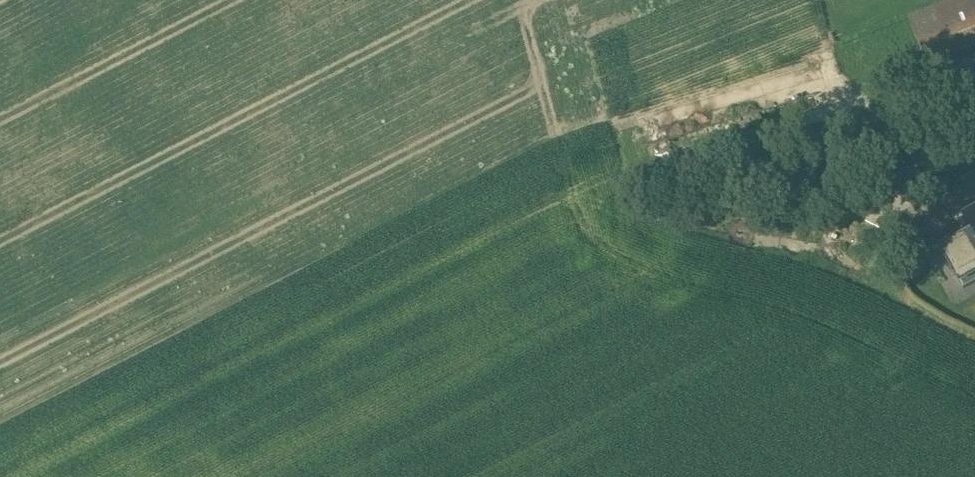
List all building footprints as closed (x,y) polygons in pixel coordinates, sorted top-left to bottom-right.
[(908,17),(928,67),(974,48),(974,0),(951,0),(908,17)] [(676,133),(649,147),(656,160),(668,154),(674,165),(704,150),(697,136),(681,143),(676,133)] [(963,215),(974,236),(974,208),(963,215)]
